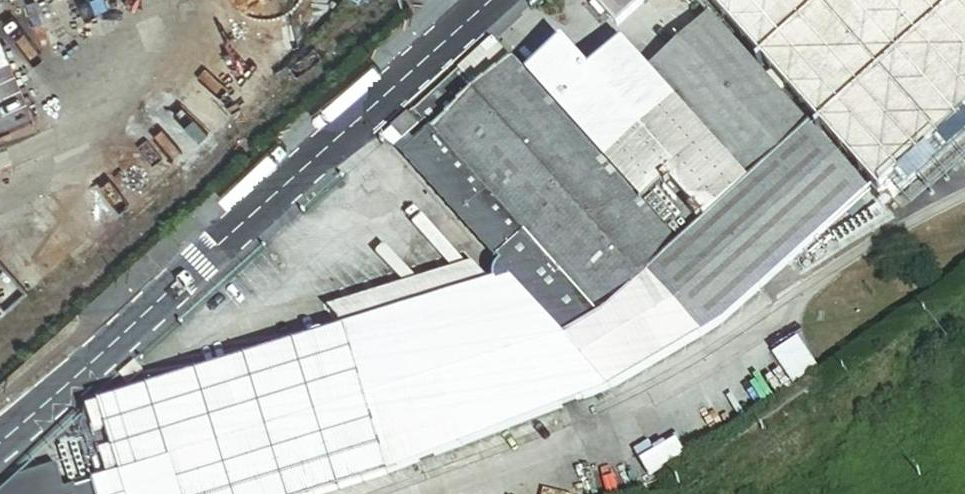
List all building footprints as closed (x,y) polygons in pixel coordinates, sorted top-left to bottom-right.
[(614,30),(647,0),(587,0),(614,30)] [(708,17),(873,190),(879,197),(883,193),(890,201),(913,180),(906,173),(964,121),(964,0),(692,0),(708,17)] [(447,82),(411,113),(529,243),(602,325),(661,299),(697,338),(724,322),(873,190),(708,17),(647,73),(746,181),(676,245),(544,99),(524,77),(508,60),(464,101),(447,82)] [(491,41),(447,82),(464,101),(508,60),(491,41)] [(559,86),(544,99),(676,245),(746,181),(647,73),(620,43),(587,73),(565,93),(559,86)] [(587,73),(560,44),(524,77),(544,99),(559,86),(565,93),(587,73)] [(529,243),(411,113),(406,118),(414,128),(406,136),(415,146),(402,158),(502,268),(529,243)] [(400,141),(392,131),(384,138),(402,158),(415,146),(406,136),(400,141)] [(143,183),(121,203),(125,207),(147,187),(143,183)] [(91,221),(95,225),(106,215),(102,211),(91,221)] [(566,340),(602,325),(529,243),(502,268),(508,275),(566,340)] [(472,261),(331,306),(342,329),(490,281),(472,261)] [(611,390),(566,340),(508,275),(490,281),(342,329),(96,408),(107,444),(86,451),(95,483),(118,476),(123,493),(324,493),(401,470),(611,390)] [(602,325),(566,340),(611,390),(697,338),(661,299),(602,325)] [(637,464),(646,479),(683,458),(674,443),(664,449),(662,445),(650,452),(652,455),(637,464)] [(95,483),(88,485),(91,493),(123,493),(118,476),(95,483)]
